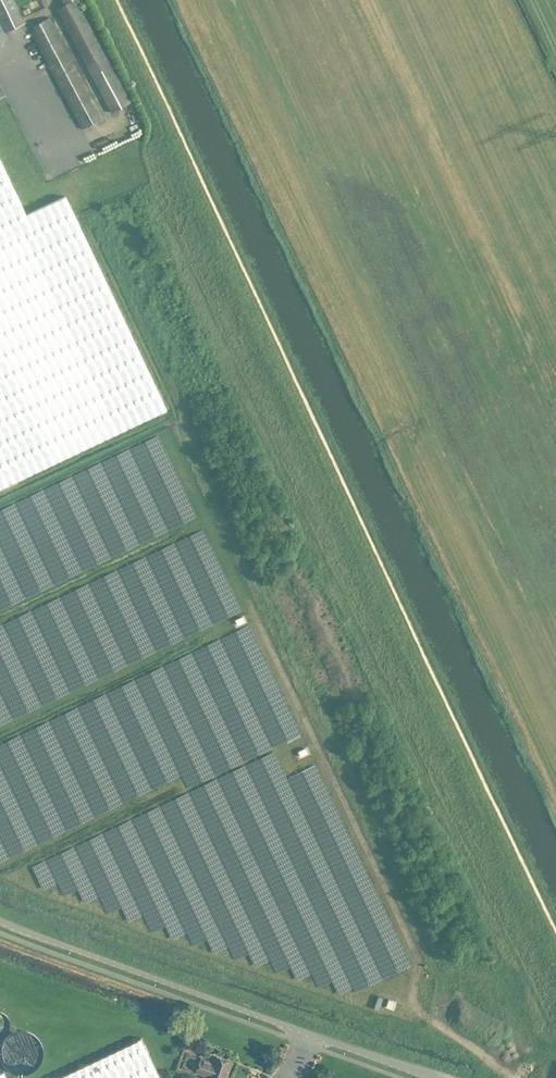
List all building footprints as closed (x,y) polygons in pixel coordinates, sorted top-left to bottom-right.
[(10,74),(52,164),(131,127),(88,37),(10,74)] [(10,74),(0,54),(0,485),(167,406),(52,164),(10,74)] [(131,114),(140,112),(138,100),(128,102),(131,114)] [(380,1004),(384,992),(379,990),(375,1002),(380,1004)] [(396,995),(390,993),(387,1000),(394,1002),(396,995)] [(58,1077),(160,1077),(141,1039),(58,1077)] [(208,1077),(227,1077),(232,1063),(215,1057),(213,1063),(210,1062),(201,1058),(196,1072),(208,1077)]
